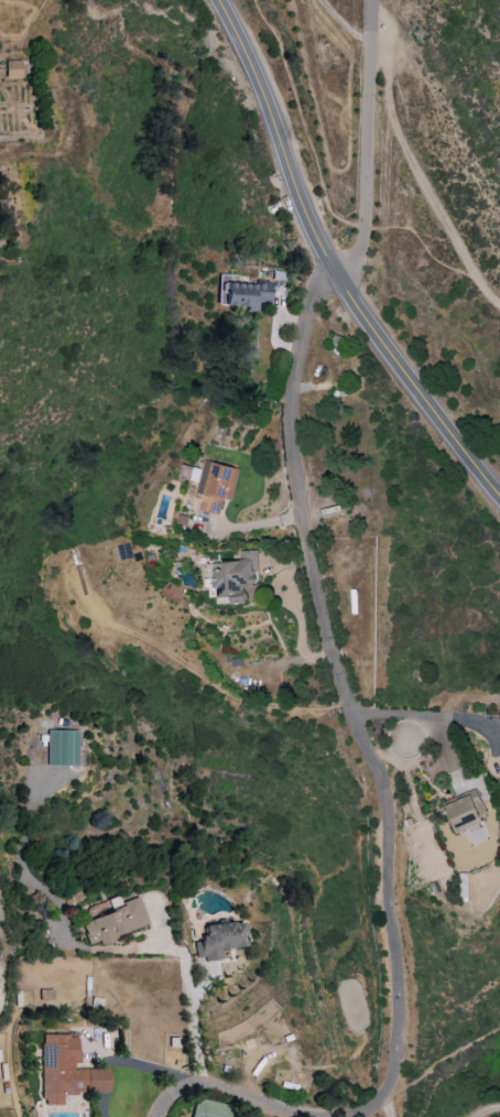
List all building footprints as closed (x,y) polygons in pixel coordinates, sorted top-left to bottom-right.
[(21,61),(5,62),(5,80),(21,79),(21,61)] [(218,307),(248,308),(247,312),(258,312),(258,304),(271,305),(272,281),(219,279),(218,307)] [(231,500),(239,469),(204,459),(202,470),(193,468),(190,480),(199,483),(194,498),(202,500),(200,509),(219,515),(224,498),(231,500)] [(78,732),(48,732),(48,767),(78,767),(78,732)] [(478,796),(476,792),(444,804),(456,834),(482,824),(473,798),(478,796)] [(81,922),(89,945),(98,942),(99,944),(148,927),(139,902),(81,922)] [(245,948),(241,924),(233,926),(232,921),(204,925),(206,939),(195,940),(197,962),(222,959),(221,951),(245,948)] [(53,991),(40,991),(40,1006),(53,1007),(53,991)] [(109,1070),(78,1070),(78,1037),(43,1036),(43,1107),(63,1107),(63,1094),(109,1094),(109,1070)]
